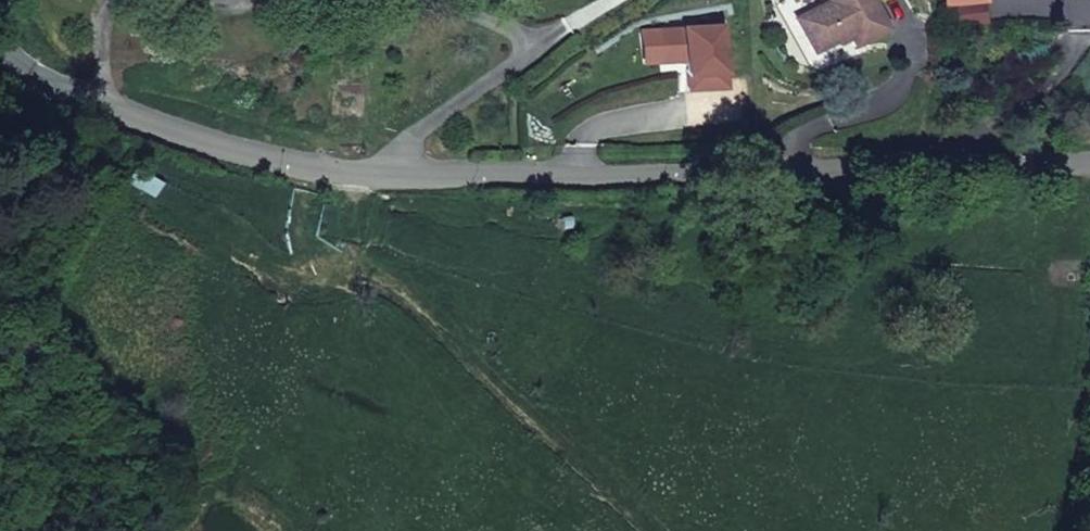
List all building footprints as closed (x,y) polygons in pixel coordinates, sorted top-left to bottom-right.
[(830,4),(795,22),(813,56),(837,44),(838,38),(847,34),(853,48),(887,32),(871,0),(827,0),(830,4)] [(952,7),(954,27),(983,25),(981,5),(978,5),(952,7)] [(686,92),(724,90),(720,27),(662,30),(664,63),(685,62),(686,92)]
